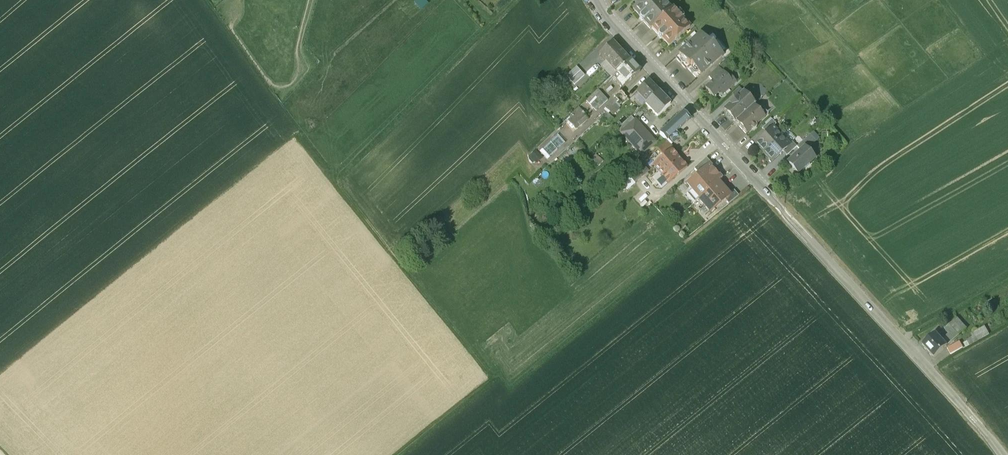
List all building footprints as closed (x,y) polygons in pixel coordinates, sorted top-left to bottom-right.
[(662,0),(642,0),(632,9),(640,17),(639,17),(639,19),(641,21),(643,21),(650,29),(652,27),(651,27),(671,9),(670,9),(662,0)] [(671,9),(651,27),(652,27),(658,35),(658,36),(659,38),(661,38),(669,46),(689,27),(672,8),(670,9),(671,9)] [(700,35),(678,55),(688,66),(690,64),(710,46),(710,45),(700,35)] [(629,61),(612,43),(600,54),(616,72),(629,61)] [(710,46),(690,64),(700,75),(722,55),(712,44),(710,45),(710,46)] [(688,66),(678,55),(675,58),(685,68),(687,67),(688,66)] [(616,72),(616,73),(619,76),(626,83),(639,71),(629,61),(616,72)] [(700,75),(690,64),(688,66),(687,67),(697,78),(700,75)] [(566,75),(574,83),(585,74),(577,65),(566,75)] [(718,67),(708,77),(713,82),(723,72),(718,67)] [(713,82),(705,89),(713,98),(719,92),(725,92),(736,82),(729,75),(727,77),(723,72),(713,82)] [(616,73),(604,84),(606,86),(608,89),(618,80),(617,77),(619,76),(616,73)] [(647,81),(636,93),(646,103),(658,92),(647,81)] [(608,102),(599,92),(588,102),(597,112),(608,102)] [(624,95),(621,92),(614,97),(631,113),(637,107),(624,95)] [(670,104),(658,92),(646,103),(645,104),(657,116),(670,104)] [(742,93),(724,110),(735,122),(753,106),(754,105),(742,93)] [(753,106),(735,122),(747,134),(751,130),(754,130),(756,128),(756,126),(768,115),(761,107),(758,110),(753,106)] [(609,119),(612,113),(606,110),(603,115),(609,119)] [(683,112),(660,134),(666,141),(690,119),(683,112)] [(588,123),(580,114),(569,123),(573,129),(578,124),(582,129),(588,123)] [(631,116),(618,128),(622,133),(635,121),(631,116)] [(771,120),(762,129),(766,133),(772,127),(773,128),(776,125),(771,120)] [(646,133),(635,121),(622,133),(633,145),(633,147),(635,150),(637,150),(641,154),(654,142),(650,137),(646,133)] [(766,133),(755,143),(763,152),(781,137),(773,128),(772,127),(766,133)] [(810,135),(796,147),(800,152),(804,148),(814,140),(810,135)] [(781,137),(763,152),(771,162),(782,152),(789,146),(789,145),(781,137)] [(666,141),(656,149),(663,156),(671,150),(673,148),(666,141)] [(789,146),(782,152),(786,156),(796,147),(792,142),(789,145),(789,146)] [(800,152),(788,163),(797,174),(804,168),(805,169),(810,165),(808,163),(814,159),(804,148),(800,152)] [(663,156),(654,165),(662,175),(661,176),(668,184),(687,168),(671,150),(663,156)] [(706,158),(695,169),(699,173),(709,165),(710,163),(706,158)] [(699,173),(687,183),(692,190),(686,195),(694,203),(698,199),(718,182),(721,179),(709,165),(699,173)] [(718,182),(698,199),(709,211),(719,203),(720,204),(724,200),(729,195),(729,194),(718,182)] [(734,190),(729,194),(729,195),(724,200),(728,204),(739,196),(734,190)] [(959,335),(949,325),(945,329),(950,334),(943,341),(947,346),(959,335)] [(969,343),(990,335),(987,326),(971,332),(973,337),(968,339),(969,343)] [(943,341),(936,334),(923,345),(934,357),(947,346),(943,341)] [(960,342),(947,349),(951,355),(963,348),(960,342)]
